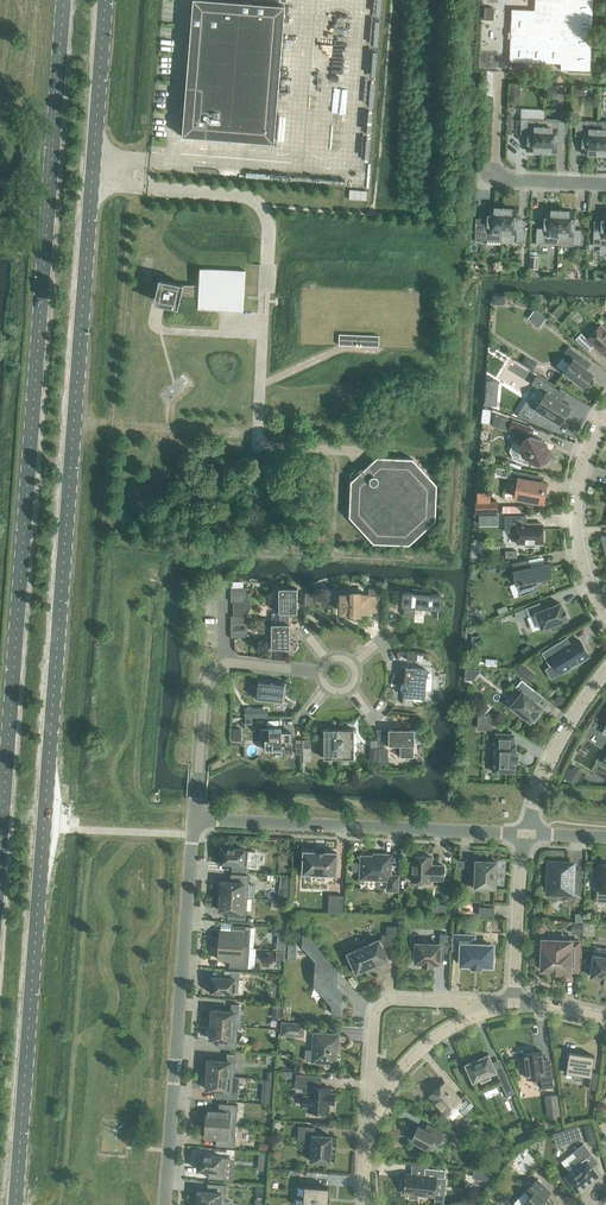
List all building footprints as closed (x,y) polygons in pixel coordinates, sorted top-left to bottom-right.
[(182,136),(274,143),(285,6),(207,0),(193,0),(182,136)] [(590,71),(593,0),(535,0),(534,10),(512,9),(509,62),(561,64),(560,69),(590,71)] [(494,8),(485,8),(484,20),(494,20),(494,8)] [(575,88),(574,97),(583,98),(583,89),(575,88)] [(542,154),(543,119),(521,118),(520,134),(528,134),(528,141),(527,141),(527,145),(527,151),(533,152),(533,153),(542,153),(542,154)] [(543,119),(542,154),(542,153),(551,153),(551,152),(557,153),(557,146),(558,146),(558,143),(557,143),(558,135),(565,135),(566,120),(543,119)] [(588,155),(597,155),(598,129),(583,129),(584,121),(575,121),(575,136),(583,136),(582,144),(581,144),(581,147),(582,147),(582,154),(588,154),(588,155)] [(597,155),(605,156),(605,155),(605,130),(598,129),(597,155)] [(349,190),(349,199),(366,201),(367,191),(349,190)] [(502,242),(502,234),(503,207),(503,208),(494,208),(494,209),(488,209),(488,215),(487,215),(487,219),(488,219),(487,226),(480,226),(479,241),(502,242)] [(502,234),(516,235),(516,242),(524,243),(525,228),(517,227),(517,220),(518,220),(518,216),(517,216),(518,210),(512,210),(512,209),(503,208),(503,207),(502,234)] [(536,243),(558,244),(560,209),(559,211),(551,210),(551,211),(545,211),(545,217),(544,217),(544,221),(545,221),(544,228),(536,228),(536,243)] [(560,209),(558,244),(581,245),(582,230),(574,230),(574,222),(575,222),(575,219),(574,219),(575,212),(568,212),(569,211),(560,211),(560,209)] [(605,246),(605,214),(602,214),(602,220),(601,220),(601,223),(602,223),(601,231),(594,231),(593,246),(605,246)] [(578,249),(578,258),(586,258),(586,249),(578,249)] [(199,268),(197,310),(243,312),(245,271),(199,268)] [(163,281),(158,301),(178,307),(183,285),(163,281)] [(534,310),(528,318),(539,327),(545,319),(534,310)] [(600,326),(587,339),(581,333),(575,339),(589,352),(594,346),(605,357),(605,331),(600,326)] [(378,347),(379,345),(379,336),(339,334),(339,341),(338,345),(378,347)] [(563,372),(583,387),(593,374),(579,363),(583,358),(569,347),(564,353),(567,355),(564,359),(570,364),(563,372)] [(487,380),(485,405),(496,406),(498,381),(487,380)] [(554,398),(559,390),(542,380),(537,388),(545,393),(536,409),(560,424),(570,407),(554,398)] [(495,414),(491,424),(507,431),(511,421),(495,414)] [(531,429),(531,428),(513,421),(509,429),(520,433),(516,442),(522,444),(520,450),(523,455),(530,458),(528,463),(538,467),(547,463),(552,451),(547,449),(548,448),(545,442),(530,436),(530,437),(529,434),(532,433),(530,430),(531,429)] [(435,521),(436,485),(412,459),(377,458),(361,472),(351,482),(350,517),(373,543),(409,545),(435,521)] [(516,498),(541,503),(545,484),(527,480),(529,473),(514,470),(512,478),(519,480),(516,498)] [(498,501),(475,501),(475,513),(498,513),(498,501)] [(528,524),(525,524),(525,516),(505,516),(505,532),(517,532),(517,544),(525,544),(525,546),(534,546),(534,544),(543,544),(543,524),(533,524),(533,525),(528,525),(528,524)] [(549,564),(531,568),(529,560),(512,563),(513,571),(515,583),(516,583),(521,595),(519,595),(519,596),(538,589),(538,588),(537,588),(536,585),(547,583),(547,582),(546,582),(545,577),(551,576),(549,564)] [(510,562),(499,564),(500,575),(512,572),(510,562)] [(230,602),(233,602),(233,616),(230,616),(231,638),(247,638),(247,616),(249,616),(249,602),(247,602),(247,588),(231,588),(230,588),(230,602)] [(270,612),(270,618),(289,619),(289,613),(298,613),(298,588),(279,588),(278,612),(270,612)] [(425,605),(425,608),(439,609),(440,597),(441,597),(441,595),(430,594),(431,591),(412,589),(412,593),(405,592),(403,615),(414,616),(415,605),(425,605)] [(341,612),(351,612),(351,614),(360,614),(360,612),(368,612),(368,611),(376,611),(376,596),(369,595),(360,595),(360,590),(351,590),(351,595),(341,595),(341,612)] [(385,606),(394,607),(395,591),(387,591),(385,606)] [(525,608),(528,616),(536,613),(542,629),(551,625),(552,629),(560,626),(559,622),(566,619),(566,618),(567,617),(564,609),(563,610),(560,603),(542,610),(539,603),(525,608)] [(289,619),(270,618),(270,624),(270,649),(290,649),(290,624),(289,624),(289,619)] [(466,636),(466,649),(477,650),(477,636),(466,636)] [(562,640),(541,653),(549,666),(554,663),(561,674),(589,656),(579,640),(571,645),(568,644),(565,645),(562,640)] [(529,645),(521,650),(525,657),(533,652),(529,645)] [(520,662),(514,669),(529,681),(535,674),(520,662)] [(403,696),(424,698),(427,670),(405,668),(404,684),(402,684),(401,685),(400,687),(400,688),(401,689),(402,690),(403,691),(403,696)] [(528,696),(533,690),(521,680),(516,687),(522,692),(511,706),(530,722),(531,720),(533,722),(540,714),(538,712),(542,707),(528,696)] [(256,699),(283,702),(285,684),(258,681),(256,699)] [(560,693),(554,700),(562,707),(567,700),(560,693)] [(483,701),(478,707),(485,712),(490,706),(483,701)] [(244,708),(244,717),(253,717),(254,708),(244,708)] [(478,711),(478,720),(492,721),(492,719),(479,711),(478,711)] [(265,750),(272,750),(284,750),(284,752),(292,752),(292,743),(290,743),(290,732),(281,732),(281,729),(269,729),(269,740),(265,740),(265,750)] [(339,758),(339,729),(323,729),(324,758),(339,758)] [(354,729),(339,729),(339,758),(354,758),(354,729)] [(414,745),(414,729),(389,729),(388,745),(400,745),(400,757),(413,757),(413,745),(414,745)] [(516,744),(513,744),(514,735),(496,734),(495,743),(494,743),(493,772),(514,773),(515,763),(517,763),(517,755),(515,755),(516,744)] [(379,748),(379,761),(388,761),(388,748),(379,748)] [(232,871),(247,872),(247,868),(256,869),(257,854),(256,852),(248,851),(245,851),(245,850),(222,848),(220,863),(232,864),(232,871)] [(303,851),(303,853),(304,853),(303,872),(303,873),(304,873),(315,873),(314,876),(324,876),(324,874),(335,874),(336,875),(336,873),(337,854),(337,853),(336,853),(325,852),(316,852),(305,852),(305,851),(303,851)] [(361,856),(360,879),(388,880),(387,891),(398,891),(398,876),(390,875),(391,855),(374,854),(374,857),(361,856)] [(412,856),(411,881),(430,882),(430,880),(443,880),(444,866),(436,866),(435,867),(431,866),(431,857),(412,856)] [(476,861),(475,887),(495,888),(496,862),(490,861),(490,859),(482,859),(482,861),(476,861)] [(572,898),(581,898),(582,881),(573,880),(574,870),(567,862),(548,862),(547,874),(545,875),(545,882),(547,884),(547,894),(549,894),(551,896),(558,897),(559,894),(572,895),(572,898)] [(598,864),(597,880),(594,880),(594,888),(597,888),(597,890),(605,890),(605,864),(598,864)] [(221,881),(220,896),(247,898),(249,876),(231,874),(231,882),(221,881)] [(281,876),(280,887),(289,888),(290,876),(281,876)] [(329,895),(328,912),(342,912),(343,896),(329,895)] [(247,898),(220,896),(219,911),(229,911),(228,919),(245,920),(247,898)] [(433,905),(433,914),(451,914),(451,905),(433,905)] [(480,907),(479,916),(494,916),(494,908),(480,907)] [(571,924),(571,933),(581,934),(581,924),(571,924)] [(220,932),(219,945),(249,948),(251,926),(232,925),(232,932),(220,932)] [(387,926),(387,937),(379,941),(379,940),(368,945),(365,939),(356,944),(358,949),(348,954),(356,972),(367,967),(367,968),(369,967),(369,966),(374,964),(375,965),(376,964),(376,963),(387,959),(382,947),(386,945),(396,946),(396,927),(387,926)] [(337,973),(337,971),(303,933),(303,945),(316,961),(315,981),(324,992),(324,996),(333,1006),(332,1013),(340,1014),(342,991),(330,978),(336,972),(337,973)] [(440,934),(440,945),(416,944),(416,948),(413,948),(412,957),(416,957),(416,962),(423,962),(423,966),(432,966),(432,963),(439,963),(440,949),(447,949),(448,935),(440,934)] [(453,934),(453,949),(461,950),(460,964),(491,966),(492,945),(474,945),(474,935),(453,934)] [(579,941),(547,940),(538,940),(537,950),(542,950),(541,970),(551,970),(551,971),(552,971),(552,970),(559,970),(559,971),(560,971),(560,970),(569,971),(570,956),(578,956),(579,941)] [(249,948),(219,945),(218,959),(230,960),(229,968),(248,969),(249,948)] [(276,951),(276,963),(284,964),(284,951),(276,951)] [(594,956),(591,976),(601,978),(601,979),(602,979),(602,978),(605,978),(605,979),(605,958),(594,956)] [(211,992),(234,994),(234,992),(237,993),(239,971),(224,970),(224,977),(212,977),(211,992)] [(212,1010),(211,1025),(237,1027),(237,1026),(234,1026),(235,1012),(238,1012),(239,1004),(231,1004),(231,1011),(212,1010)] [(281,1034),(289,1035),(303,1036),(304,1024),(282,1023),(281,1034)] [(237,1027),(211,1025),(210,1039),(219,1040),(218,1047),(236,1049),(237,1027)] [(338,1051),(339,1035),(314,1033),(312,1062),(334,1063),(335,1051),(338,1051)] [(524,1054),(527,1079),(541,1077),(542,1089),(554,1087),(551,1061),(543,1062),(542,1051),(524,1054)] [(600,1074),(592,1072),(594,1056),(569,1052),(566,1073),(575,1074),(574,1078),(582,1079),(582,1075),(590,1076),(589,1089),(597,1090),(600,1074)] [(208,1060),(207,1074),(234,1076),(235,1054),(228,1054),(227,1061),(208,1060)] [(462,1067),(467,1077),(470,1075),(473,1081),(480,1078),(481,1082),(490,1078),(489,1074),(496,1071),(488,1054),(465,1064),(466,1065),(462,1067)] [(497,1075),(506,1095),(513,1092),(504,1072),(497,1075)] [(234,1076),(207,1074),(206,1089),(225,1091),(224,1098),(232,1099),(234,1076)] [(296,1074),(296,1082),(305,1083),(304,1087),(309,1087),(308,1096),(304,1095),(303,1106),(308,1106),(307,1111),(328,1113),(329,1103),(334,1104),(335,1093),(330,1093),(330,1088),(316,1087),(316,1076),(296,1074)] [(264,1080),(263,1089),(272,1090),(273,1081),(264,1080)] [(430,1096),(447,1115),(457,1106),(463,1113),(473,1104),(465,1094),(459,1099),(445,1083),(430,1096)] [(207,1110),(206,1124),(236,1126),(238,1105),(219,1103),(218,1111),(207,1110)] [(236,1126),(206,1124),(205,1138),(216,1139),(216,1146),(234,1147),(236,1126)] [(577,1125),(553,1134),(557,1146),(582,1138),(577,1125)] [(311,1161),(330,1163),(330,1153),(331,1153),(331,1152),(330,1152),(331,1147),(331,1146),(331,1136),(314,1135),(314,1127),(299,1126),(298,1140),(312,1141),(311,1161)] [(411,1140),(428,1149),(432,1141),(439,1145),(442,1139),(445,1133),(438,1129),(434,1135),(418,1126),(411,1140)] [(593,1133),(586,1135),(589,1144),(596,1142),(593,1133)] [(591,1167),(598,1162),(584,1144),(573,1152),(583,1165),(576,1171),(574,1169),(565,1176),(576,1192),(598,1175),(591,1167)] [(478,1152),(484,1159),(488,1155),(483,1148),(478,1152)] [(527,1148),(519,1156),(526,1163),(534,1155),(527,1148)] [(208,1178),(223,1179),(225,1158),(221,1158),(222,1157),(199,1155),(197,1170),(209,1171),(208,1178)] [(406,1174),(404,1193),(409,1194),(408,1198),(418,1199),(418,1195),(435,1197),(437,1178),(445,1179),(446,1170),(425,1168),(424,1176),(406,1174)] [(550,1192),(537,1179),(526,1191),(531,1196),(523,1204),(524,1204),(552,1204),(544,1198),(550,1192)] [(197,1204),(224,1204),(225,1185),(208,1184),(208,1191),(198,1191),(197,1204)] [(329,1201),(328,1201),(328,1198),(330,1199),(328,1194),(329,1188),(304,1186),(303,1204),(328,1204),(329,1201)]
